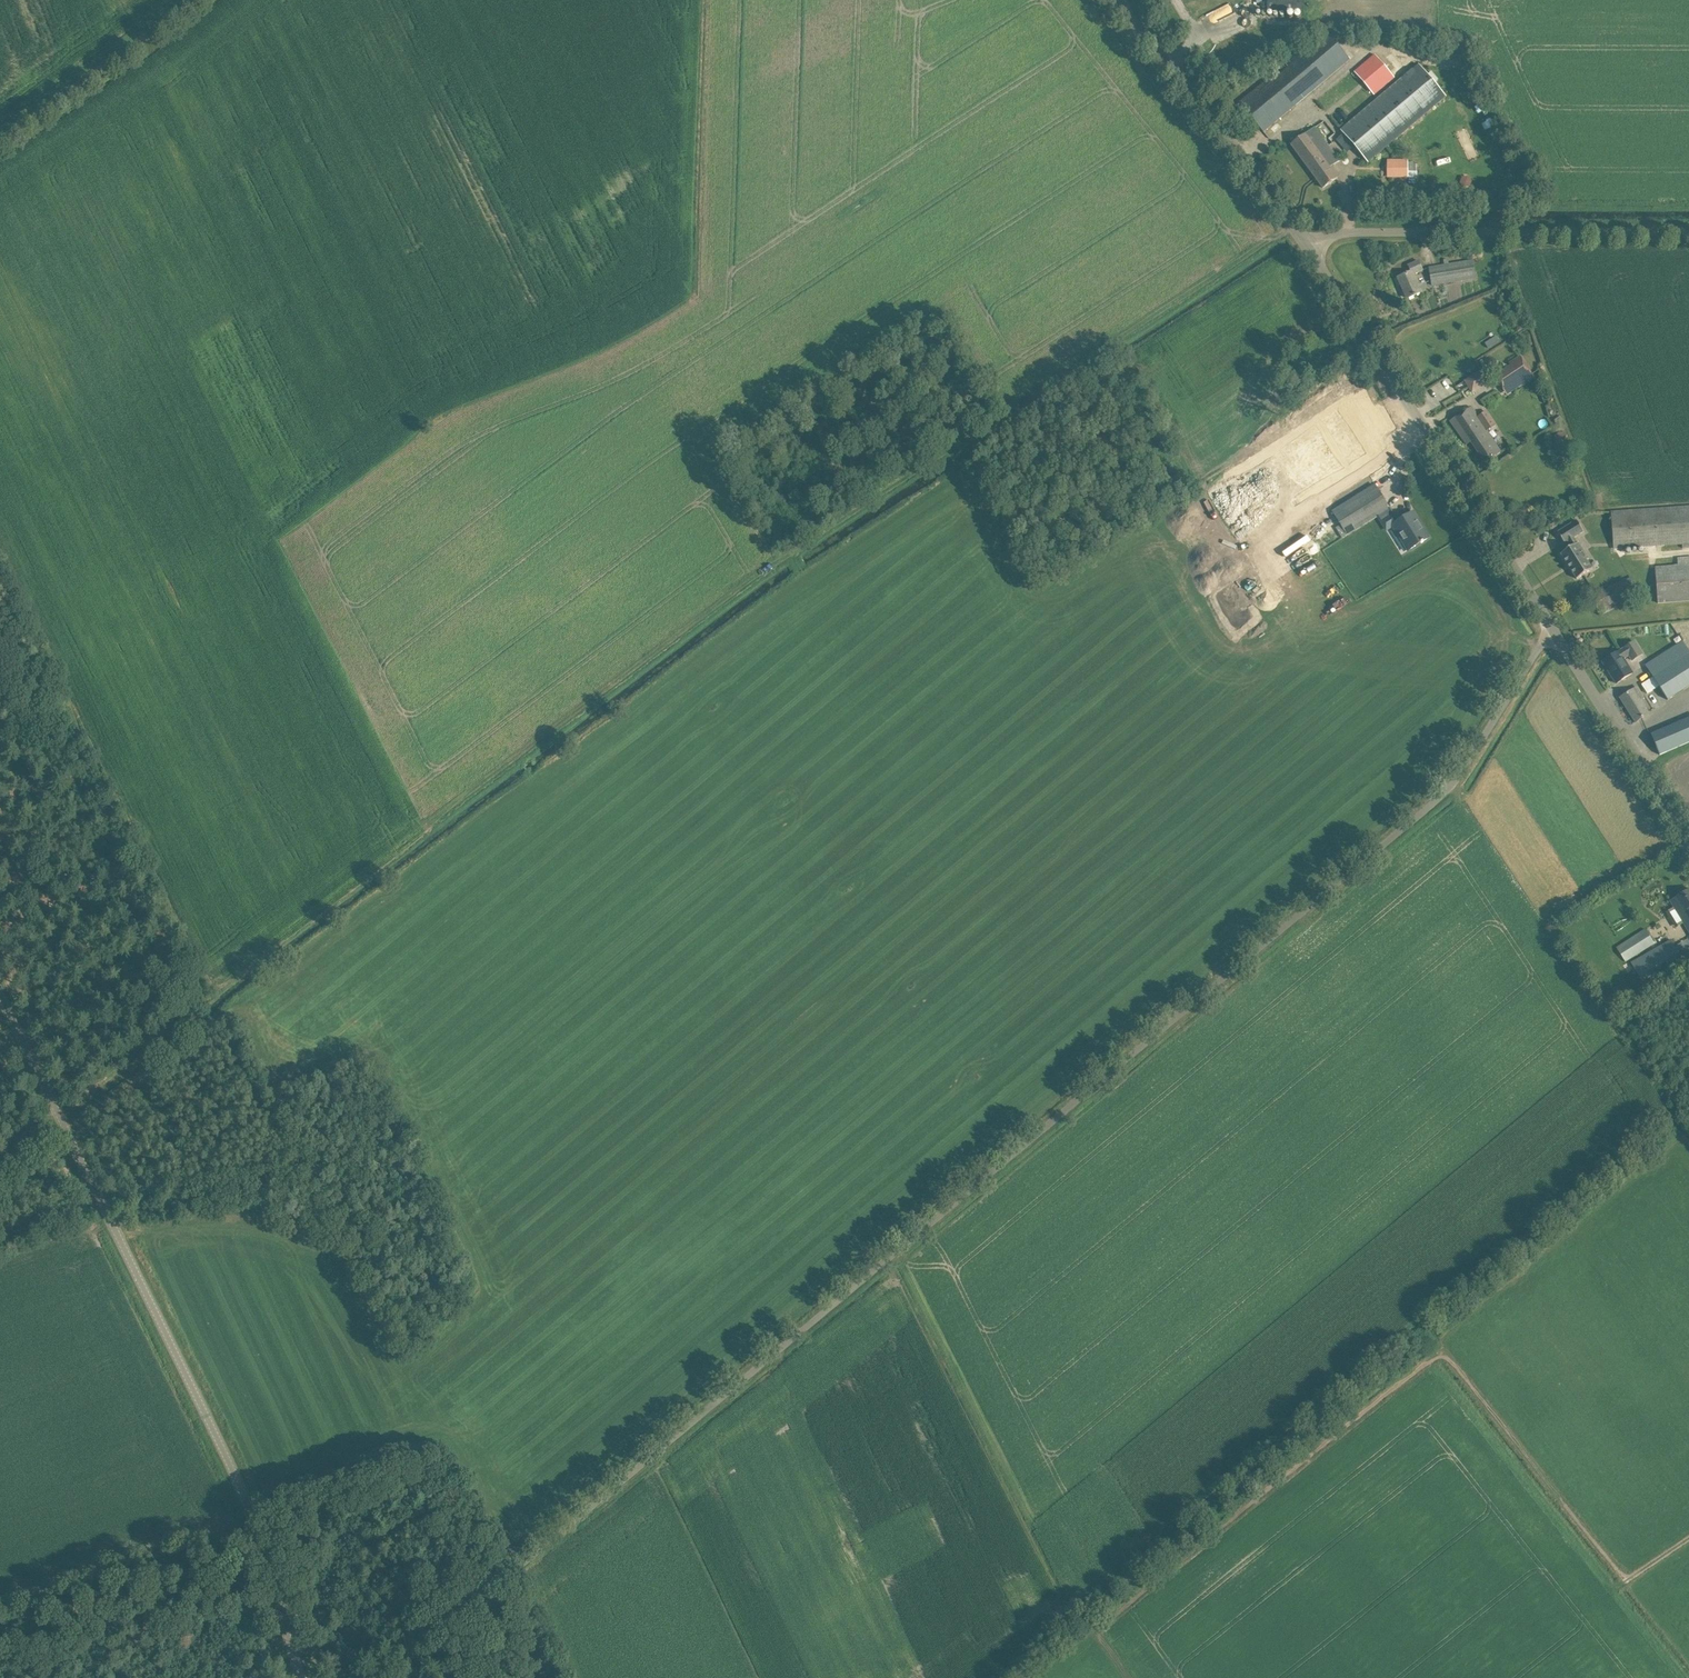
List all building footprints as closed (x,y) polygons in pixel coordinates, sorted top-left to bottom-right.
[(1302,13),(1302,0),(1268,0),(1268,11),(1302,13)] [(1231,2),(1210,13),(1214,22),(1236,12),(1231,2)] [(1297,51),(1281,66),(1285,70),(1279,75),(1276,72),(1248,96),(1239,103),(1264,132),(1272,125),(1350,60),(1328,34),(1301,56),(1297,51)] [(1394,78),(1381,61),(1363,76),(1377,92),(1394,78)] [(1340,130),(1368,163),(1446,97),(1418,64),(1340,130)] [(1339,160),(1323,138),(1315,127),(1291,145),(1323,188),(1337,177),(1330,167),(1339,160)] [(1393,176),(1408,176),(1408,161),(1393,161),(1393,176)] [(1462,177),(1460,183),(1463,188),(1470,187),(1472,181),(1468,176),(1462,177)] [(1413,274),(1423,270),(1418,260),(1408,265),(1411,272),(1398,278),(1407,299),(1421,292),(1413,274)] [(1476,278),(1473,260),(1429,267),(1432,285),(1476,278)] [(1501,387),(1504,391),(1531,373),(1520,356),(1509,363),(1510,366),(1495,376),(1501,387)] [(1464,381),(1472,393),(1477,390),(1469,377),(1464,381)] [(1381,446),(1350,398),(1229,475),(1260,523),(1381,446)] [(1450,421),(1466,445),(1470,442),(1485,463),(1501,452),(1471,407),(1459,415),(1450,421)] [(1567,435),(1555,439),(1560,453),(1572,449),(1567,435)] [(1332,511),(1341,525),(1336,528),(1342,538),(1377,517),(1386,531),(1392,527),(1407,551),(1421,542),(1421,543),(1423,542),(1423,541),(1429,537),(1426,538),(1417,523),(1419,522),(1413,512),(1398,522),(1390,508),(1389,508),(1375,485),(1332,511)] [(1612,513),(1614,548),(1682,543),(1683,549),(1688,548),(1688,507),(1612,513)] [(1574,538),(1584,531),(1576,520),(1558,532),(1565,543),(1568,541),(1572,547),(1561,554),(1577,579),(1592,569),(1587,560),(1589,559),(1578,543),(1577,543),(1574,538)] [(1655,566),(1658,602),(1688,600),(1688,564),(1655,566)] [(1592,598),(1601,615),(1635,597),(1626,579),(1592,598)] [(1603,662),(1616,683),(1632,673),(1623,660),(1628,656),(1631,662),(1644,654),(1635,641),(1603,662)] [(1684,641),(1645,665),(1653,677),(1642,684),(1648,693),(1659,686),(1667,700),(1688,686),(1688,649),(1684,641)] [(1620,698),(1635,722),(1649,714),(1639,698),(1642,696),(1637,688),(1620,698)] [(1660,755),(1688,742),(1688,718),(1651,734),(1660,755)] [(1670,901),(1686,928),(1688,926),(1688,890),(1670,901)] [(1616,947),(1626,962),(1654,944),(1655,944),(1654,942),(1645,928),(1616,947)] [(1631,962),(1635,969),(1665,952),(1671,963),(1681,957),(1667,933),(1654,942),(1655,944),(1654,944),(1657,948),(1631,962)]
